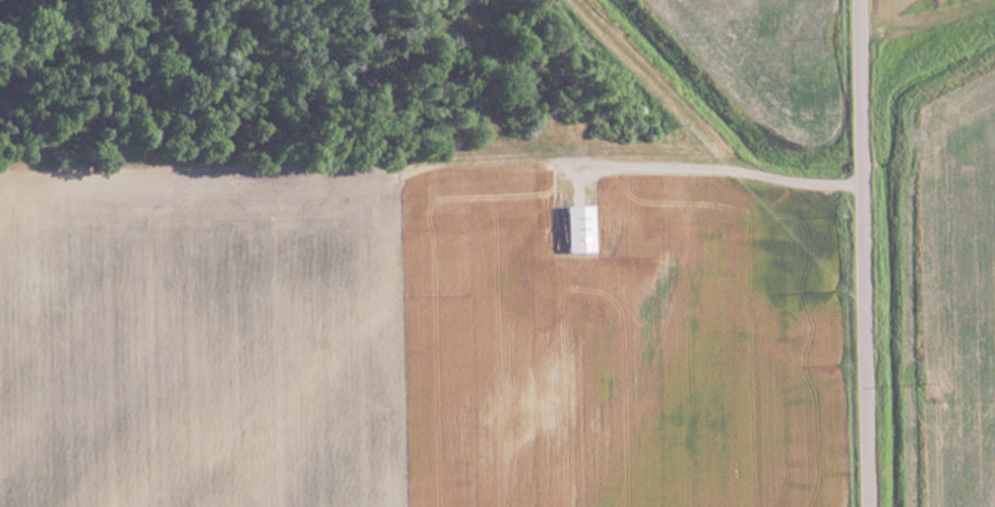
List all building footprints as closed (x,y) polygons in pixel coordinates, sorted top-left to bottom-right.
[(560,207),(561,252),(589,252),(588,206),(560,207)]
